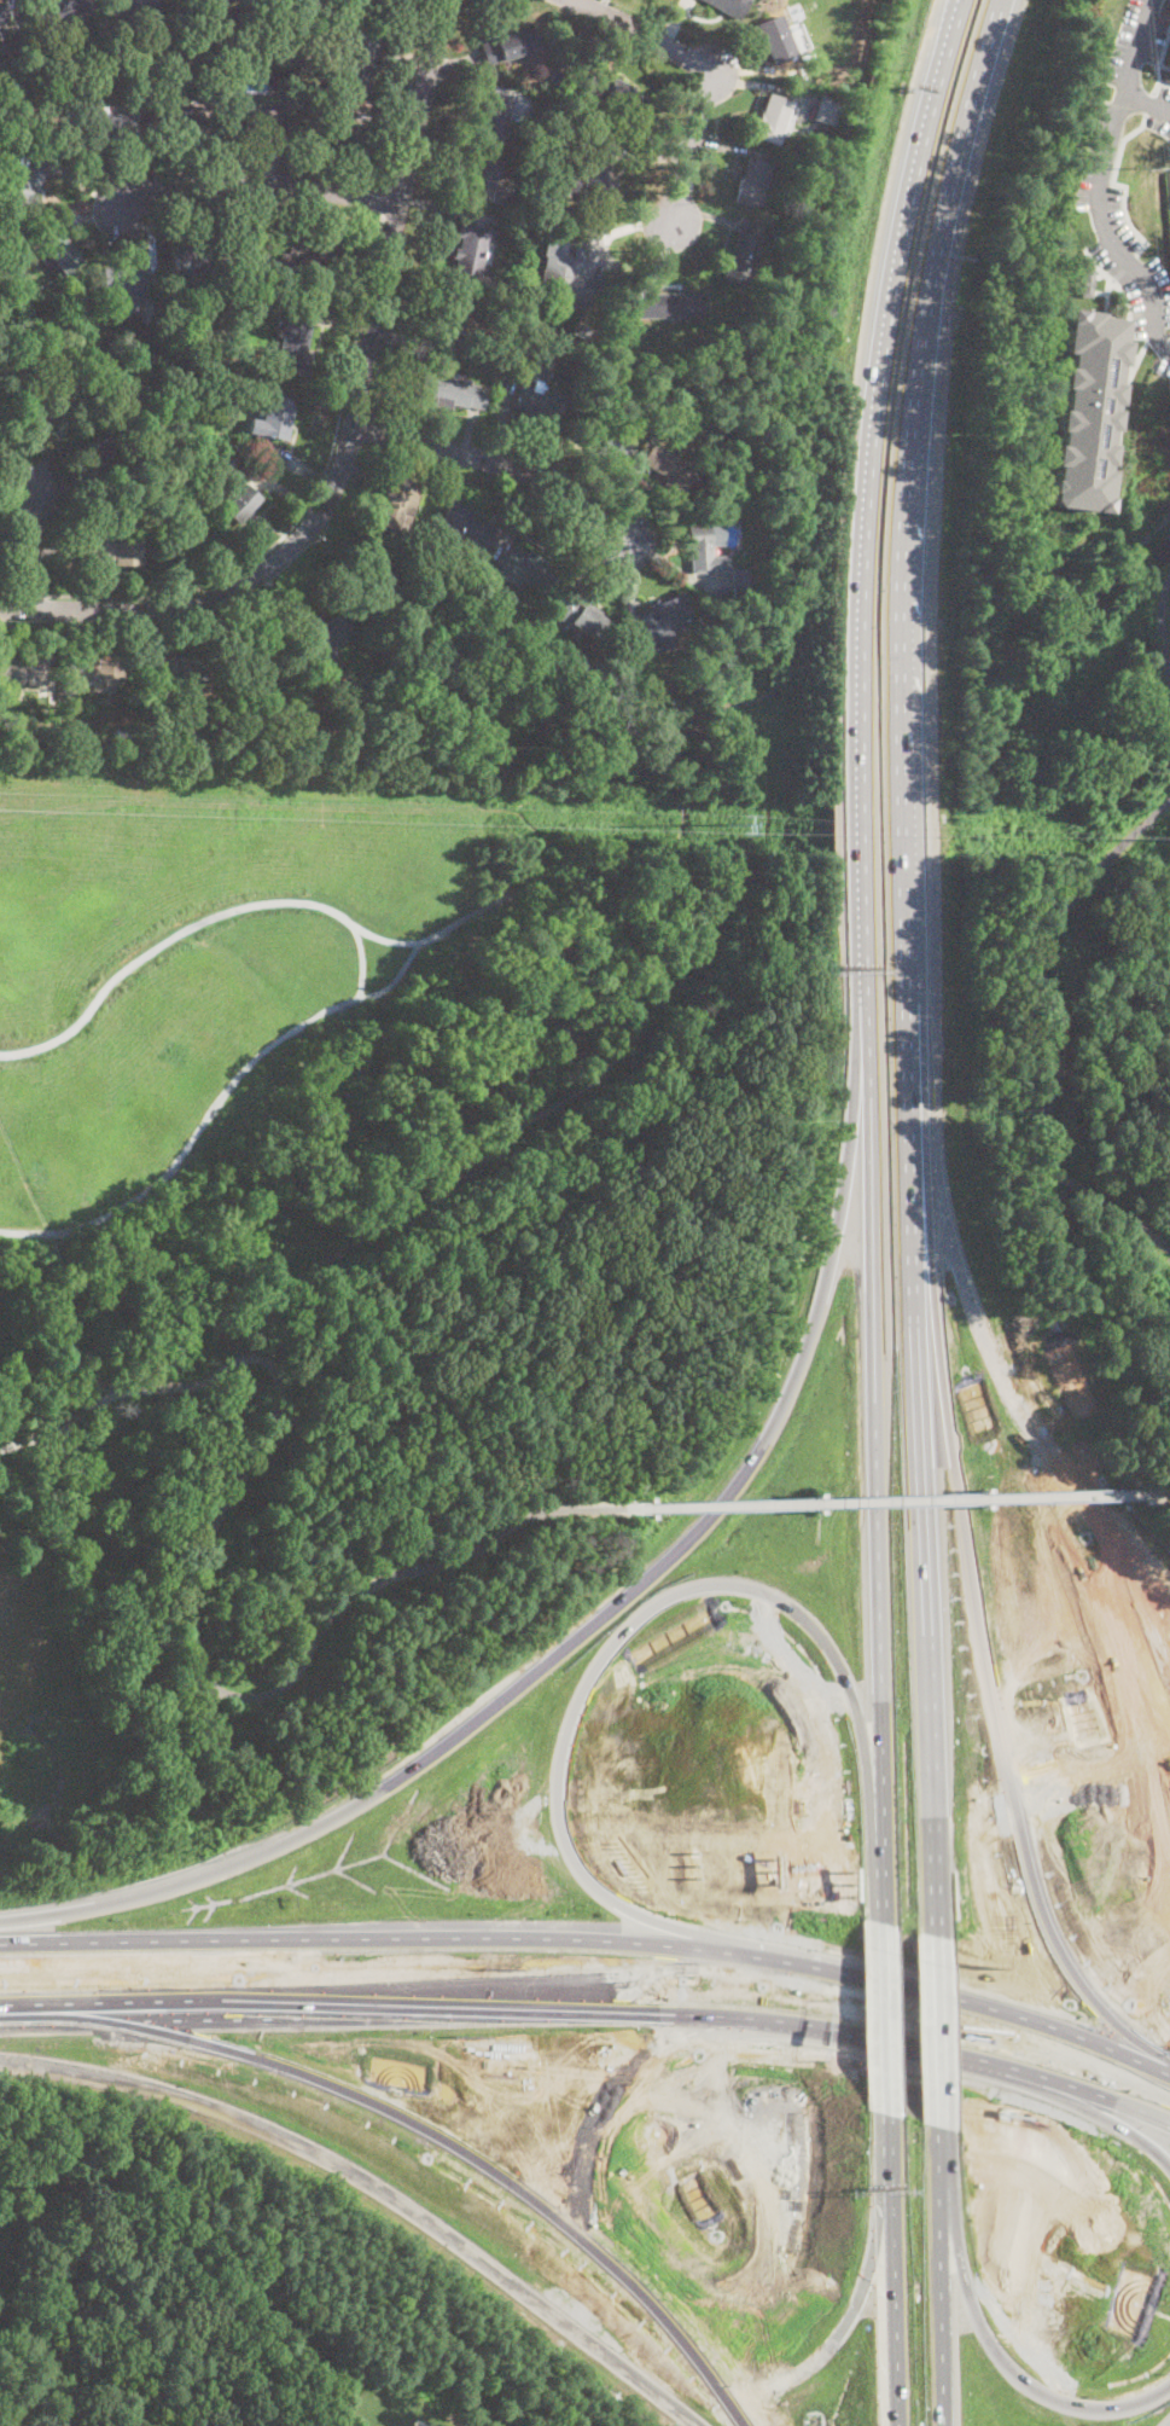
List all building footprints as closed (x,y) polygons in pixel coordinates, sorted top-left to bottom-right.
[(72,15),(89,15),(89,0),(46,0),(47,24),(72,24),(72,15)] [(733,18),(702,0),(742,0),(733,18)] [(233,30),(221,31),(221,21),(233,19),(233,30)] [(532,25),(541,47),(502,63),(501,60),(488,66),(479,46),(495,39),(495,36),(516,28),(517,33),(532,25)] [(793,56),(774,65),(761,35),(781,27),(793,56)] [(215,46),(214,36),(226,35),(227,46),(215,46)] [(262,62),(262,71),(246,71),(248,62),(262,62)] [(205,72),(200,81),(187,74),(193,65),(205,72)] [(577,66),(605,80),(607,76),(622,85),(621,87),(647,100),(639,120),(566,88),(577,66)] [(560,74),(558,82),(549,80),(553,71),(560,74)] [(842,99),(832,127),(814,120),(823,92),(842,99)] [(513,98),(510,115),(507,114),(500,143),(479,138),(488,104),(490,105),(493,93),(513,98)] [(776,146),(753,139),(769,94),(792,101),(776,146)] [(110,140),(111,144),(101,144),(101,140),(89,140),(88,117),(133,114),(134,138),(110,140)] [(616,182),(609,207),(580,198),(596,139),(616,145),(605,179),(616,182)] [(547,146),(545,157),(534,156),(536,145),(547,146)] [(53,156),(34,209),(12,201),(19,178),(13,175),(21,155),(27,157),(30,147),(53,156)] [(502,162),(499,175),(496,174),(494,186),(511,188),(507,204),(470,197),(477,157),(502,162)] [(769,164),(759,207),(735,202),(739,176),(743,178),(747,158),(769,164)] [(499,246),(494,268),(483,266),(481,275),(494,278),(491,290),(449,282),(452,271),(455,271),(458,259),(454,259),(456,248),(460,249),(462,238),(459,238),(461,222),(491,228),(488,244),(499,246)] [(746,288),(723,280),(740,231),(763,239),(746,288)] [(786,236),(782,248),(769,244),(773,232),(786,236)] [(565,255),(575,257),(576,248),(584,249),(578,277),(601,282),(596,303),(593,302),(592,307),(583,306),(582,310),(574,308),(576,298),(540,291),(547,256),(545,256),(548,238),(567,243),(565,255)] [(220,246),(220,253),(227,251),(227,274),(171,275),(171,248),(220,246)] [(1092,297),(1081,296),(1083,269),(1095,271),(1092,297)] [(705,318),(654,318),(654,294),(705,294),(705,318)] [(312,354),(307,377),(274,370),(289,304),(313,310),(309,325),(312,326),(305,353),(312,354)] [(1043,512),(1100,518),(1120,325),(1064,315),(1043,512)] [(520,339),(518,347),(508,344),(511,336),(520,339)] [(576,341),(574,350),(567,349),(569,339),(576,341)] [(629,352),(625,364),(616,360),(618,349),(629,352)] [(551,371),(545,390),(564,396),(555,423),(513,407),(520,383),(532,388),(534,383),(520,378),(525,362),(551,371)] [(488,387),(483,410),(453,404),(450,411),(432,407),(433,401),(419,397),(424,373),(488,387)] [(241,378),(239,390),(229,388),(232,376),(241,378)] [(673,391),(668,399),(662,395),(667,387),(673,391)] [(295,400),(286,441),(249,433),(251,419),(262,422),(268,394),(295,400)] [(625,440),(615,440),(615,460),(625,460),(625,440)] [(694,472),(681,495),(662,483),(665,477),(641,462),(652,445),(694,472)] [(419,497),(413,517),(404,515),(398,536),(374,528),(391,474),(417,482),(413,494),(419,497)] [(231,483),(237,489),(243,483),(260,500),(238,523),(215,500),(231,483)] [(496,530),(485,551),(458,535),(456,539),(437,529),(453,500),(471,510),(467,516),(496,530)] [(710,522),(714,574),(695,574),(693,545),(689,545),(688,523),(710,522)] [(111,533),(111,540),(140,540),(140,565),(80,563),(80,540),(94,539),(94,533),(111,533)] [(415,570),(412,580),(402,576),(406,567),(415,570)] [(753,596),(732,596),(732,567),(752,567),(753,596)] [(407,585),(404,592),(397,590),(401,582),(407,585)] [(584,606),(610,626),(598,642),(575,625),(571,628),(552,614),(570,588),(588,602),(584,606)] [(683,629),(670,634),(670,633),(662,637),(659,631),(634,640),(625,619),(650,609),(648,608),(682,594),(691,616),(680,621),(683,629)] [(505,609),(495,625),(482,617),(491,602),(505,609)] [(745,645),(739,654),(733,650),(739,642),(745,645)] [(612,656),(609,666),(599,662),(601,652),(612,656)] [(739,657),(730,668),(723,663),(732,652),(739,657)] [(51,685),(0,685),(0,660),(27,660),(27,656),(51,656),(51,685)] [(124,660),(124,684),(76,684),(76,658),(124,660)] [(513,679),(507,690),(501,685),(507,675),(513,679)] [(694,701),(670,709),(668,701),(692,693),(694,701)] [(219,721),(210,721),(209,713),(219,712),(219,721)] [(162,739),(147,741),(147,719),(162,719),(162,739)] [(56,736),(47,737),(47,727),(54,727),(56,736)] [(129,730),(129,738),(116,737),(117,729),(129,730)]
